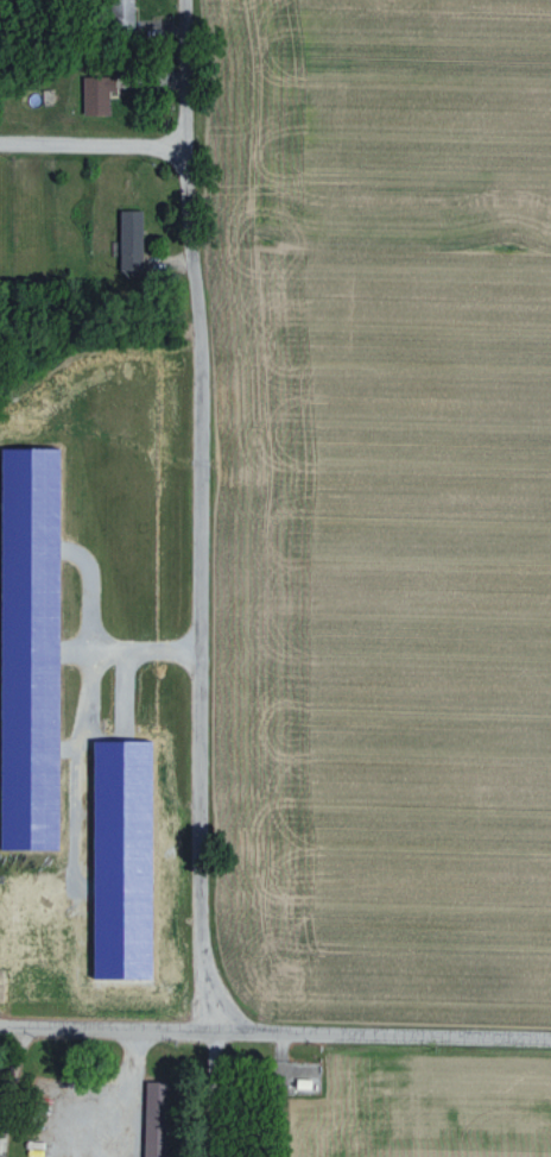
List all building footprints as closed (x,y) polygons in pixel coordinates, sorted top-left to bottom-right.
[(132,28),(133,0),(109,0),(108,28),(132,28)] [(81,114),(107,115),(108,91),(115,91),(115,77),(81,76),(81,114)] [(142,211),(119,211),(118,274),(141,274),(142,211)]
